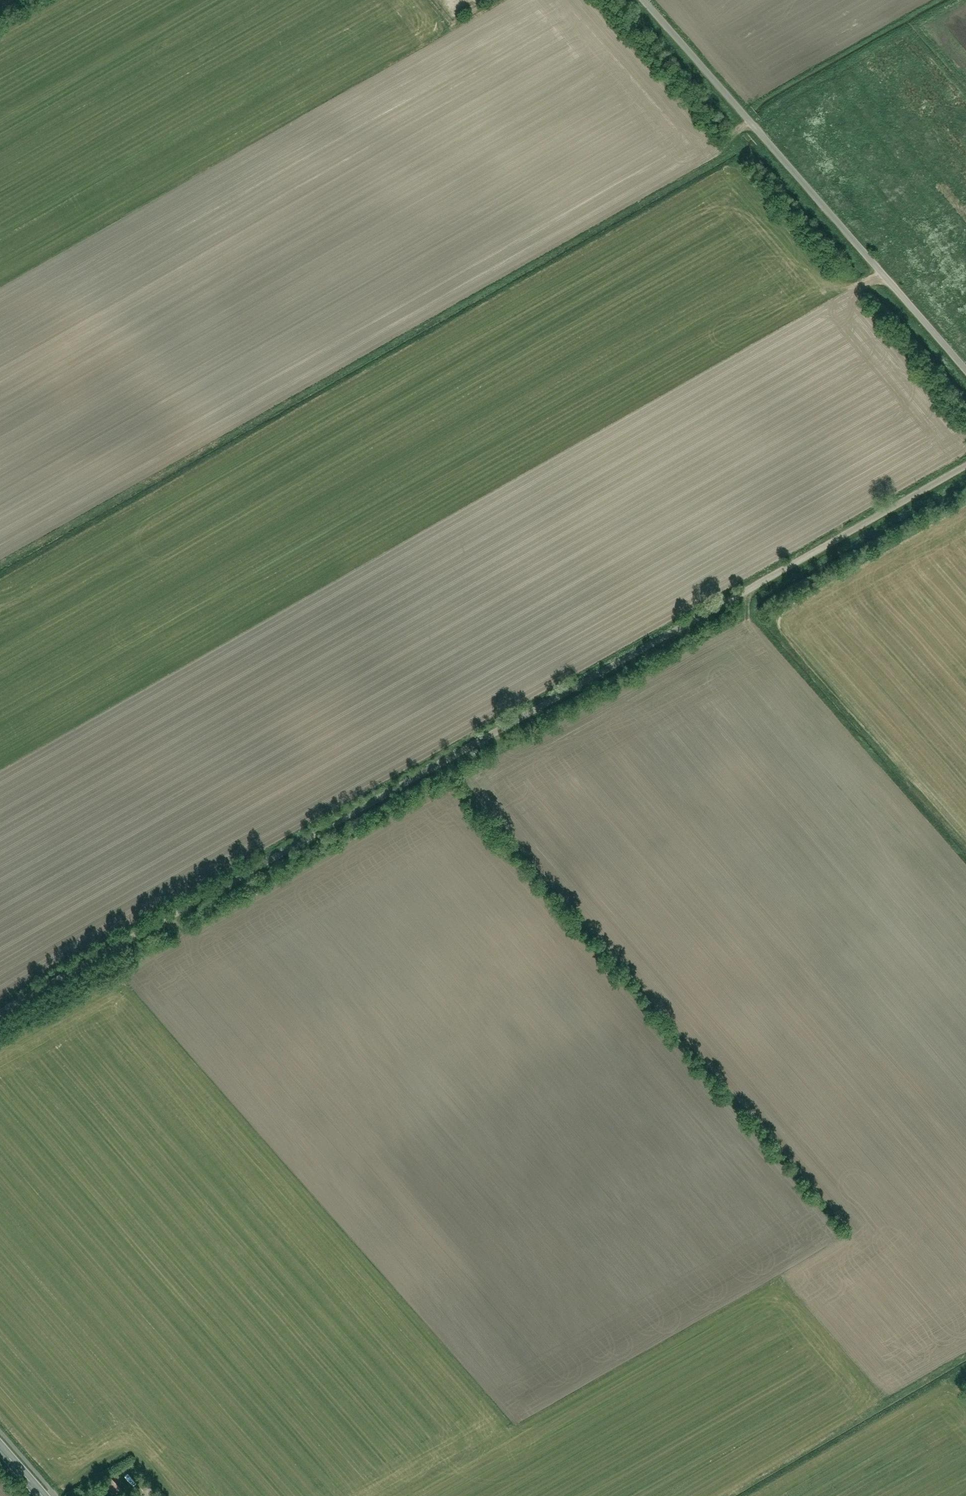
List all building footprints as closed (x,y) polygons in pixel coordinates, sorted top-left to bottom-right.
[(106,1486),(114,1495),(135,1495),(117,1476),(106,1486)]
